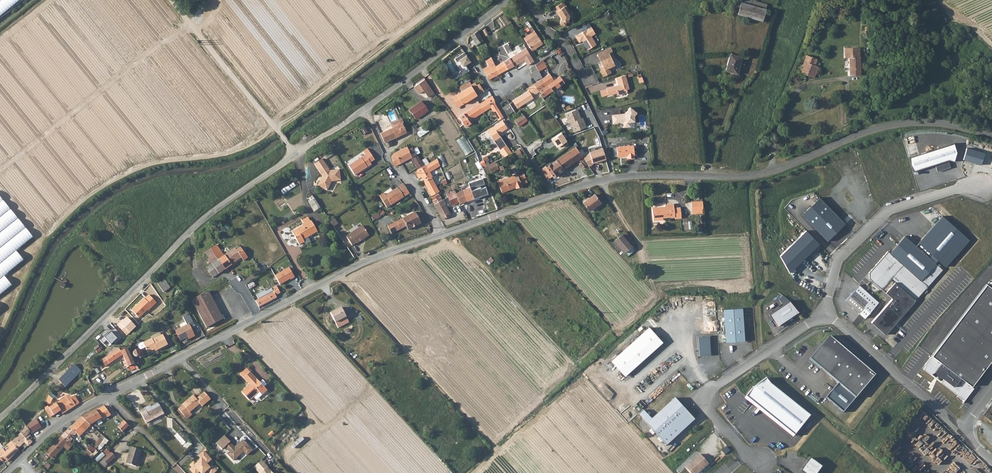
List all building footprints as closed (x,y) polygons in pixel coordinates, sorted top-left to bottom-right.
[(20,0),(0,0),(0,16),(20,0)] [(737,15),(761,22),(766,4),(752,0),(741,0),(737,15)] [(563,7),(560,4),(553,8),(557,16),(559,15),(560,18),(560,20),(559,24),(560,26),(563,26),(565,25),(565,22),(567,23),(568,16),(567,14),(569,12),(565,6),(563,7)] [(526,29),(527,31),(528,30),(530,33),(523,39),(532,52),(542,44),(527,22),(525,23),(527,27),(523,29),(525,30),(526,29)] [(579,29),(582,32),(590,27),(588,23),(579,29)] [(594,34),(590,27),(582,32),(574,37),(578,43),(582,40),(583,43),(583,44),(587,50),(595,45),(590,36),(594,34)] [(480,37),(477,31),(471,36),(475,41),(480,37)] [(506,43),(501,46),(506,54),(511,51),(506,43)] [(525,48),(508,58),(503,62),(507,70),(523,60),(526,66),(533,61),(525,48)] [(610,48),(604,51),(605,55),(598,58),(602,66),(600,67),(601,70),(600,70),(600,71),(600,72),(602,77),(610,73),(608,68),(614,66),(608,54),(611,52),(610,48)] [(849,58),(849,69),(850,69),(850,72),(849,72),(849,76),(860,75),(860,57),(859,57),(858,48),(844,48),(844,58),(849,58)] [(461,76),(469,71),(466,65),(471,61),(465,52),(454,59),(456,62),(459,60),(461,64),(458,66),(461,71),(459,72),(461,76)] [(741,58),(729,55),(725,71),(737,75),(741,58)] [(817,60),(812,58),(806,55),(799,73),(813,78),(817,67),(814,66),(817,60)] [(499,74),(495,67),(491,58),(485,62),(488,67),(483,70),(484,73),(488,80),(499,74)] [(538,71),(546,68),(542,60),(529,69),(531,73),(537,69),(538,71)] [(495,67),(499,74),(507,70),(503,62),(495,67)] [(537,69),(531,73),(530,74),(534,81),(542,77),(538,71),(537,69)] [(545,86),(547,85),(551,92),(563,83),(559,77),(553,80),(549,74),(541,80),(545,86)] [(628,90),(625,76),(615,78),(617,86),(618,87),(615,88),(615,86),(606,89),(607,95),(607,96),(616,94),(616,96),(627,93),(626,91),(628,90)] [(429,97),(435,93),(426,79),(415,87),(420,94),(424,91),(429,97)] [(547,85),(545,86),(541,80),(535,83),(533,85),(538,92),(539,92),(542,98),(551,92),(547,85)] [(471,86),(469,82),(460,87),(462,91),(471,86)] [(475,86),(472,88),(477,95),(483,92),(478,84),(475,86)] [(528,91),(531,96),(538,92),(533,85),(527,89),(528,91)] [(463,104),(477,95),(472,88),(471,86),(462,91),(456,95),(463,104)] [(531,96),(528,91),(525,93),(512,101),(517,109),(533,98),(531,96)] [(463,104),(456,95),(452,98),(458,107),(463,104)] [(492,96),(479,104),(484,111),(490,107),(498,118),(503,116),(495,104),(494,99),(492,96)] [(414,115),(427,107),(422,100),(410,109),(414,115)] [(502,108),(509,104),(506,100),(500,104),(502,108)] [(484,111),(479,104),(467,112),(460,117),(466,126),(471,123),(469,121),(484,111)] [(509,104),(502,108),(508,119),(515,114),(509,104)] [(429,109),(427,107),(414,115),(417,118),(429,109)] [(636,114),(630,108),(624,114),(623,116),(621,116),(619,115),(617,115),(618,119),(611,119),(612,125),(618,124),(620,122),(622,124),(623,128),(630,128),(630,123),(634,123),(634,117),(636,114)] [(578,110),(565,114),(568,124),(570,123),(581,119),(578,110)] [(518,127),(526,121),(522,115),(513,121),(518,127)] [(583,118),(581,119),(570,123),(575,133),(587,128),(583,118)] [(390,124),(392,127),(402,123),(403,122),(402,119),(390,124)] [(502,120),(488,131),(499,147),(501,145),(501,144),(504,142),(498,133),(507,127),(502,120)] [(392,127),(380,133),(386,147),(392,144),(390,139),(406,132),(402,123),(392,127)] [(550,140),(552,143),(554,142),(555,144),(555,145),(556,147),(565,141),(560,133),(550,140)] [(458,140),(467,155),(474,151),(466,136),(458,140)] [(953,143),(908,158),(912,171),(935,164),(937,172),(950,168),(948,160),(954,162),(956,152),(953,143)] [(500,149),(505,156),(512,153),(506,145),(500,149)] [(419,157),(421,156),(421,155),(420,153),(416,154),(412,147),(408,149),(407,146),(395,151),(396,152),(392,157),(392,160),(395,166),(410,158),(418,169),(425,165),(422,160),(421,161),(419,157)] [(625,157),(627,156),(627,158),(632,158),(632,146),(616,147),(616,157),(625,157)] [(545,167),(545,166),(540,169),(547,180),(552,176),(553,178),(557,175),(557,174),(578,160),(581,163),(579,165),(582,169),(585,167),(590,174),(592,172),(588,167),(582,158),(575,147),(545,167)] [(969,148),(965,161),(982,167),(986,154),(969,148)] [(366,155),(350,165),(355,174),(372,165),(370,163),(375,160),(368,149),(363,152),(366,155)] [(519,149),(512,152),(512,153),(517,162),(521,160),(519,158),(523,156),(519,149)] [(590,153),(582,158),(588,167),(593,164),(606,160),(602,149),(590,153)] [(315,164),(317,168),(325,163),(322,159),(315,164)] [(491,172),(499,169),(502,167),(503,166),(500,159),(488,165),(491,172)] [(330,171),(325,163),(317,168),(323,176),(318,186),(328,190),(332,181),(341,180),(340,170),(330,171)] [(431,174),(425,165),(418,169),(419,170),(416,172),(420,178),(422,176),(425,181),(424,181),(432,195),(439,191),(431,177),(432,176),(433,175),(432,174),(431,174)] [(523,171),(498,181),(502,193),(522,185),(528,183),(523,171)] [(468,183),(469,187),(474,198),(488,193),(485,186),(479,189),(475,181),(468,183)] [(403,184),(385,195),(381,198),(387,207),(409,193),(403,184)] [(469,187),(462,190),(466,201),(474,198),(469,187)] [(456,193),(459,200),(460,203),(466,201),(462,190),(456,193)] [(459,200),(456,193),(455,192),(447,196),(451,204),(459,200)] [(434,204),(442,199),(438,193),(431,197),(434,204)] [(594,195),(583,202),(589,211),(600,203),(594,195)] [(315,210),(321,206),(315,197),(309,201),(315,210)] [(0,198),(0,294),(11,286),(2,275),(23,261),(14,251),(32,237),(0,198)] [(444,199),(442,199),(434,204),(438,210),(447,206),(445,203),(446,203),(444,199)] [(419,210),(421,209),(415,200),(412,202),(416,209),(418,208),(419,210)] [(694,209),(701,209),(700,200),(689,200),(690,212),(695,212),(694,209)] [(662,218),(662,216),(673,215),(673,207),(672,203),(664,204),(664,205),(660,206),(660,207),(651,208),(652,219),(662,218)] [(451,214),(447,206),(438,210),(443,219),(451,214)] [(415,212),(388,226),(392,233),(406,226),(408,230),(420,223),(415,212)] [(854,228),(860,223),(850,214),(845,220),(854,228)] [(304,224),(292,230),(299,243),(304,240),(306,241),(308,240),(308,238),(307,236),(317,231),(311,220),(310,221),(307,216),(302,219),(304,224)] [(889,253),(887,251),(868,273),(868,279),(891,299),(870,322),(885,335),(968,241),(941,216),(915,245),(904,236),(889,253)] [(334,217),(330,220),(334,227),(338,224),(334,217)] [(363,226),(347,236),(352,245),(356,243),(357,243),(369,235),(363,226)] [(806,231),(780,256),(789,273),(819,244),(806,231)] [(631,247),(634,245),(624,233),(621,235),(631,247)] [(613,242),(622,254),(631,247),(621,235),(613,242)] [(242,257),(236,250),(235,248),(225,255),(216,245),(204,252),(209,258),(208,259),(212,264),(207,268),(213,277),(242,257)] [(241,247),(236,250),(242,257),(244,261),(248,258),(241,247)] [(289,267),(275,275),(280,284),(290,279),(291,280),(295,277),(289,267)] [(189,272),(181,277),(191,295),(200,290),(189,272)] [(165,279),(158,284),(164,292),(170,288),(165,279)] [(932,356),(972,386),(991,360),(991,288),(986,284),(932,356)] [(266,289),(257,294),(259,298),(257,299),(261,306),(277,297),(276,295),(280,293),(276,285),(267,290),(266,289)] [(855,290),(845,300),(860,312),(869,302),(855,290)] [(209,291),(192,300),(206,328),(223,319),(209,291)] [(144,298),(132,311),(139,317),(148,309),(148,310),(156,302),(149,295),(145,299),(144,298)] [(790,298),(769,313),(777,324),(798,309),(790,298)] [(340,306),(330,312),(337,326),(348,320),(340,306)] [(723,308),(725,341),(743,340),(741,307),(723,308)] [(175,331),(180,341),(193,334),(189,324),(193,322),(188,314),(182,317),(185,322),(179,325),(181,328),(175,331)] [(647,327),(610,361),(624,376),(661,342),(647,327)] [(856,400),(878,371),(833,332),(810,360),(856,400)] [(139,345),(139,346),(140,349),(141,349),(145,347),(148,352),(154,348),(157,347),(158,349),(168,344),(163,334),(153,340),(152,338),(143,343),(139,345)] [(709,335),(696,336),(697,355),(711,354),(709,335)] [(134,361),(128,351),(125,347),(120,351),(118,348),(101,360),(105,365),(109,362),(109,363),(122,355),(128,363),(134,361)] [(144,353),(141,349),(139,351),(136,350),(134,351),(133,352),(133,354),(133,355),(135,356),(137,357),(139,355),(140,358),(144,356),(144,353)] [(59,380),(64,385),(66,383),(67,386),(82,372),(75,364),(59,380)] [(245,375),(242,378),(248,385),(240,392),(248,401),(256,393),(259,396),(266,391),(249,372),(245,375)] [(767,382),(763,377),(749,388),(743,396),(793,435),(808,415),(767,382)] [(183,404),(178,408),(179,409),(186,417),(186,418),(192,414),(189,411),(200,402),(202,405),(210,398),(204,391),(196,398),(193,394),(182,403),(183,404)] [(645,413),(639,417),(669,447),(698,419),(677,396),(653,419),(645,413)] [(60,411),(62,414),(76,405),(71,398),(67,401),(65,397),(49,407),(48,406),(45,407),(46,409),(45,410),(50,417),(60,411)] [(163,412),(159,404),(157,401),(151,404),(150,402),(144,405),(145,408),(140,410),(146,421),(163,412)] [(103,406),(82,417),(90,425),(109,413),(103,406)] [(186,417),(179,409),(177,410),(184,419),(186,417)] [(233,428),(226,435),(232,442),(238,437),(233,432),(238,427),(223,412),(220,415),(233,428)] [(82,417),(70,427),(77,433),(82,428),(86,425),(88,426),(90,425),(82,417)] [(31,423),(27,426),(30,431),(31,433),(41,427),(36,419),(31,423)] [(117,426),(122,431),(128,425),(123,419),(117,426)] [(935,430),(940,424),(935,420),(930,425),(935,430)] [(32,442),(31,440),(31,439),(32,437),(28,432),(30,431),(27,426),(12,442),(17,449),(24,442),(28,446),(32,442)] [(68,442),(69,441),(70,442),(73,439),(72,438),(77,433),(70,427),(61,436),(68,442)] [(174,435),(182,444),(183,443),(188,439),(180,430),(174,435)] [(96,446),(104,449),(109,439),(101,435),(96,446)] [(252,450),(241,439),(233,446),(223,435),(215,443),(220,449),(224,446),(228,452),(226,453),(232,461),(242,452),(245,455),(252,450)] [(46,452),(50,456),(52,458),(51,459),(53,461),(55,459),(53,457),(55,456),(64,446),(68,450),(73,445),(70,442),(69,441),(68,442),(61,436),(46,452)] [(12,442),(11,441),(3,449),(2,448),(3,447),(0,443),(0,462),(4,458),(7,461),(19,450),(17,449),(12,442)] [(87,453),(89,456),(96,450),(91,445),(87,449),(89,451),(87,453)] [(130,446),(126,463),(135,465),(140,449),(130,446)] [(207,450),(200,457),(202,459),(203,460),(201,462),(199,462),(196,465),(194,462),(191,466),(193,468),(190,470),(193,472),(198,472),(200,472),(205,472),(207,471),(209,472),(215,472),(217,471),(212,466),(210,468),(207,465),(211,460),(209,458),(212,456),(207,450)] [(110,452),(100,462),(104,467),(115,456),(110,452)] [(685,467),(691,472),(698,472),(709,463),(699,453),(685,467)] [(799,471),(802,472),(815,472),(820,466),(808,458),(799,471)] [(264,464),(257,470),(259,472),(272,472),(264,464)]
